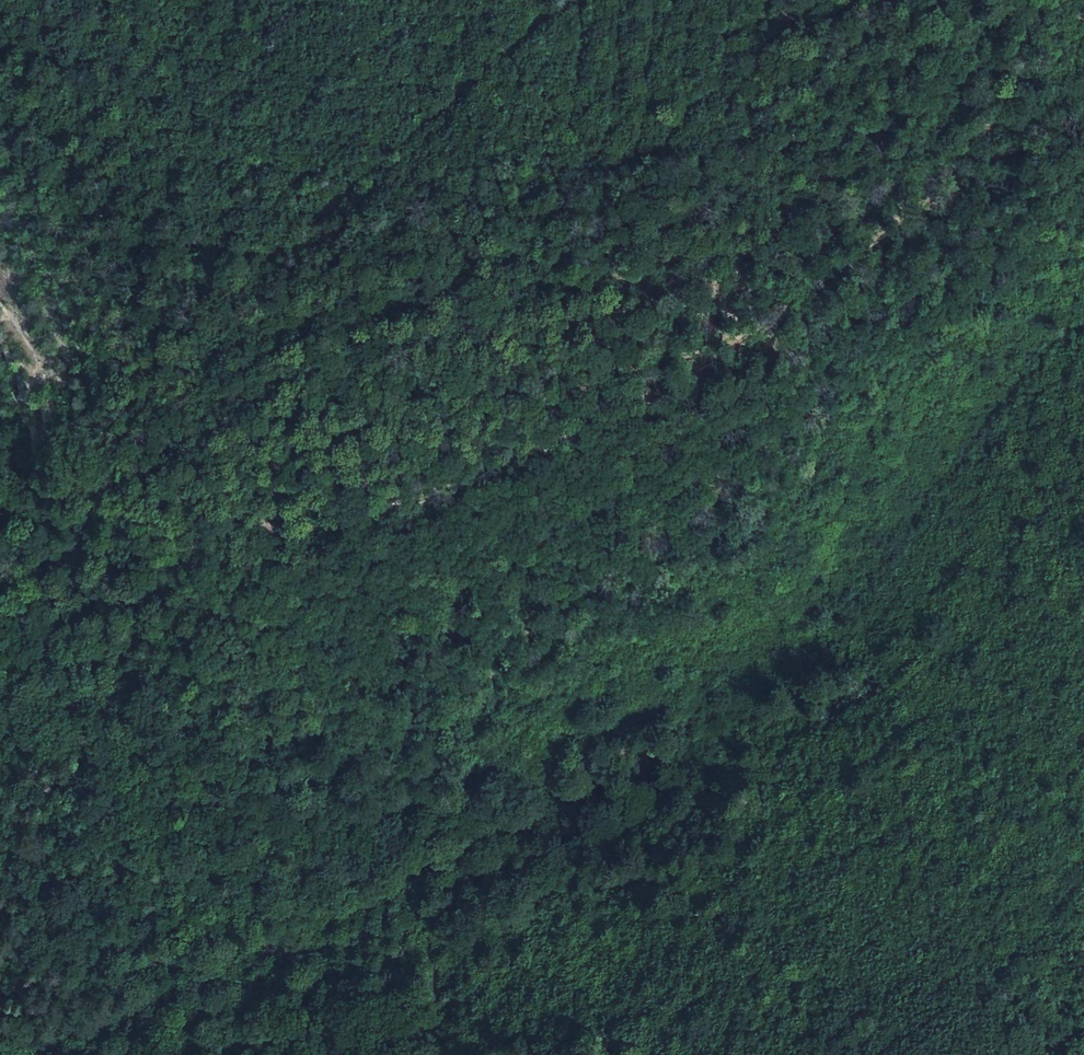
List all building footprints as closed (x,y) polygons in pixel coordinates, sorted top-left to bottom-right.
[(217,930),(216,922),(201,924),(202,933),(217,930)]
